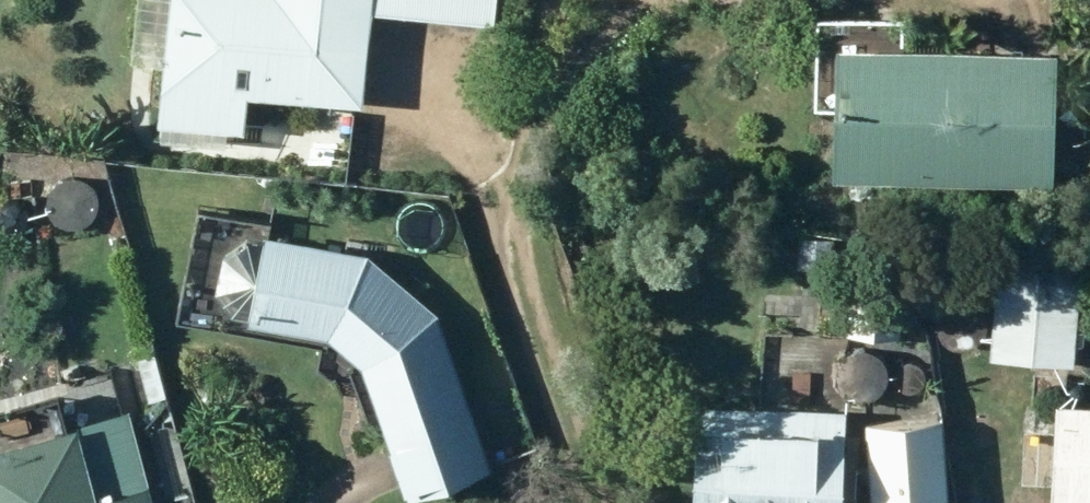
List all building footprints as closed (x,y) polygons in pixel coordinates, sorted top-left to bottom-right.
[(156,135),(241,140),(243,106),(360,112),(365,23),(494,29),(495,0),(133,0),(129,68),(159,70),(156,135)] [(1050,64),(832,59),(829,190),(1047,195),(1050,64)] [(792,272),(832,273),(834,244),(794,241),(792,272)] [(432,322),(365,264),(262,246),(258,249),(239,245),(218,261),(210,298),(228,323),(237,325),(242,331),(323,344),(362,379),(390,459),(386,461),(401,502),(406,502),(486,476),(432,322)] [(995,268),(985,360),(993,360),(993,365),(1071,373),(1080,277),(995,268)] [(817,298),(783,296),(783,333),(815,334),(817,298)] [(844,339),(898,342),(899,318),(846,315),(844,339)] [(134,365),(146,407),(164,402),(152,360),(134,365)] [(895,392),(927,390),(925,362),(893,365),(895,392)] [(686,502),(838,502),(842,420),(691,412),(686,502)] [(1052,412),(1049,502),(1089,502),(1089,413),(1052,412)] [(120,421),(0,456),(0,502),(145,502),(120,421)] [(864,502),(940,502),(938,430),(861,432),(864,502)] [(169,502),(191,502),(176,446),(153,452),(169,502)]
